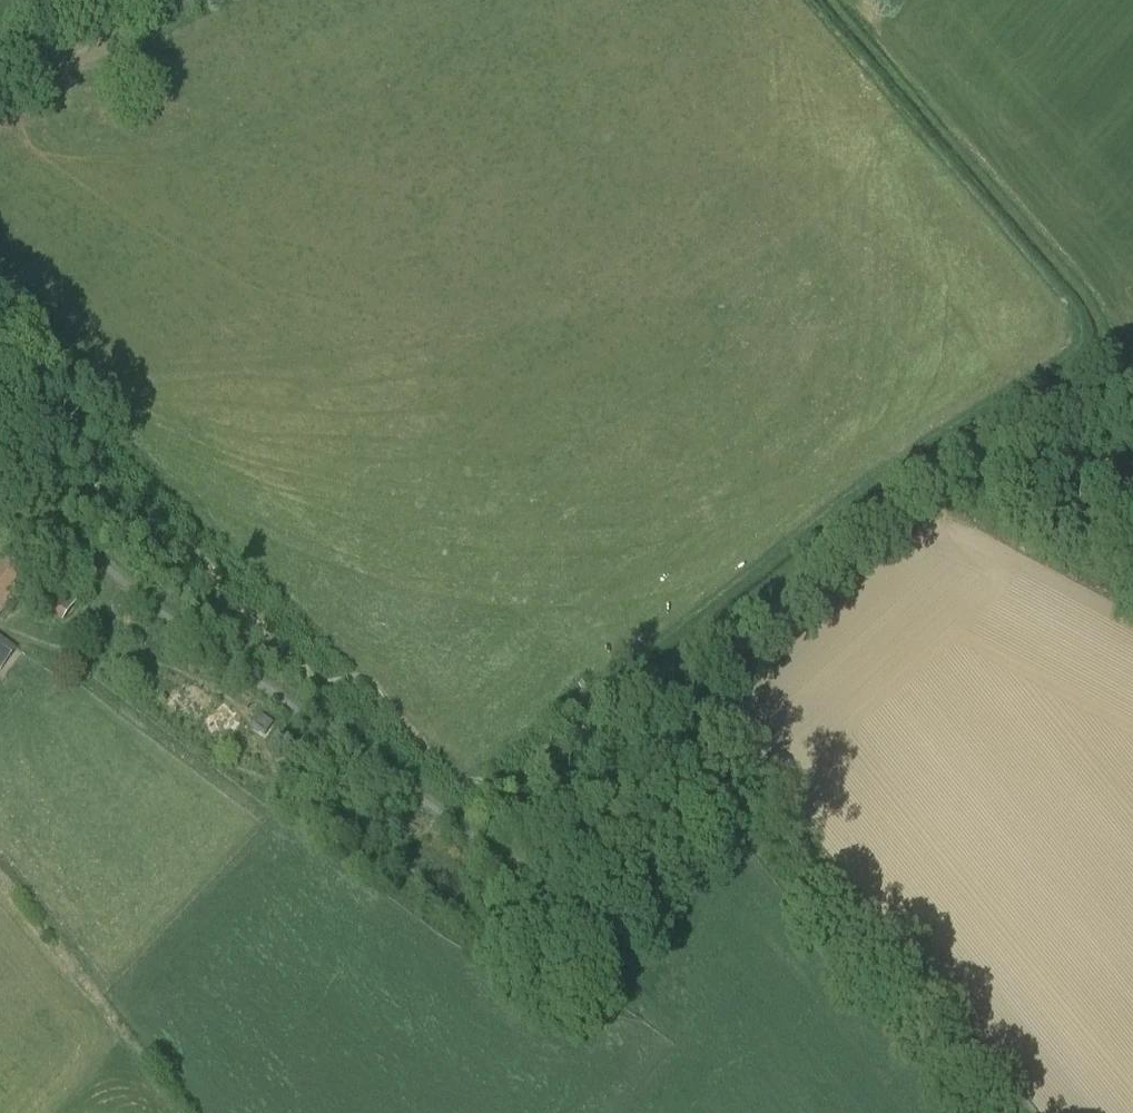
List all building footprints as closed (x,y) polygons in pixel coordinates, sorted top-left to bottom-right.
[(0,566),(0,615),(35,570),(11,552),(0,566)] [(39,607),(62,624),(81,598),(58,581),(39,607)] [(16,648),(0,636),(0,670),(16,648)]
